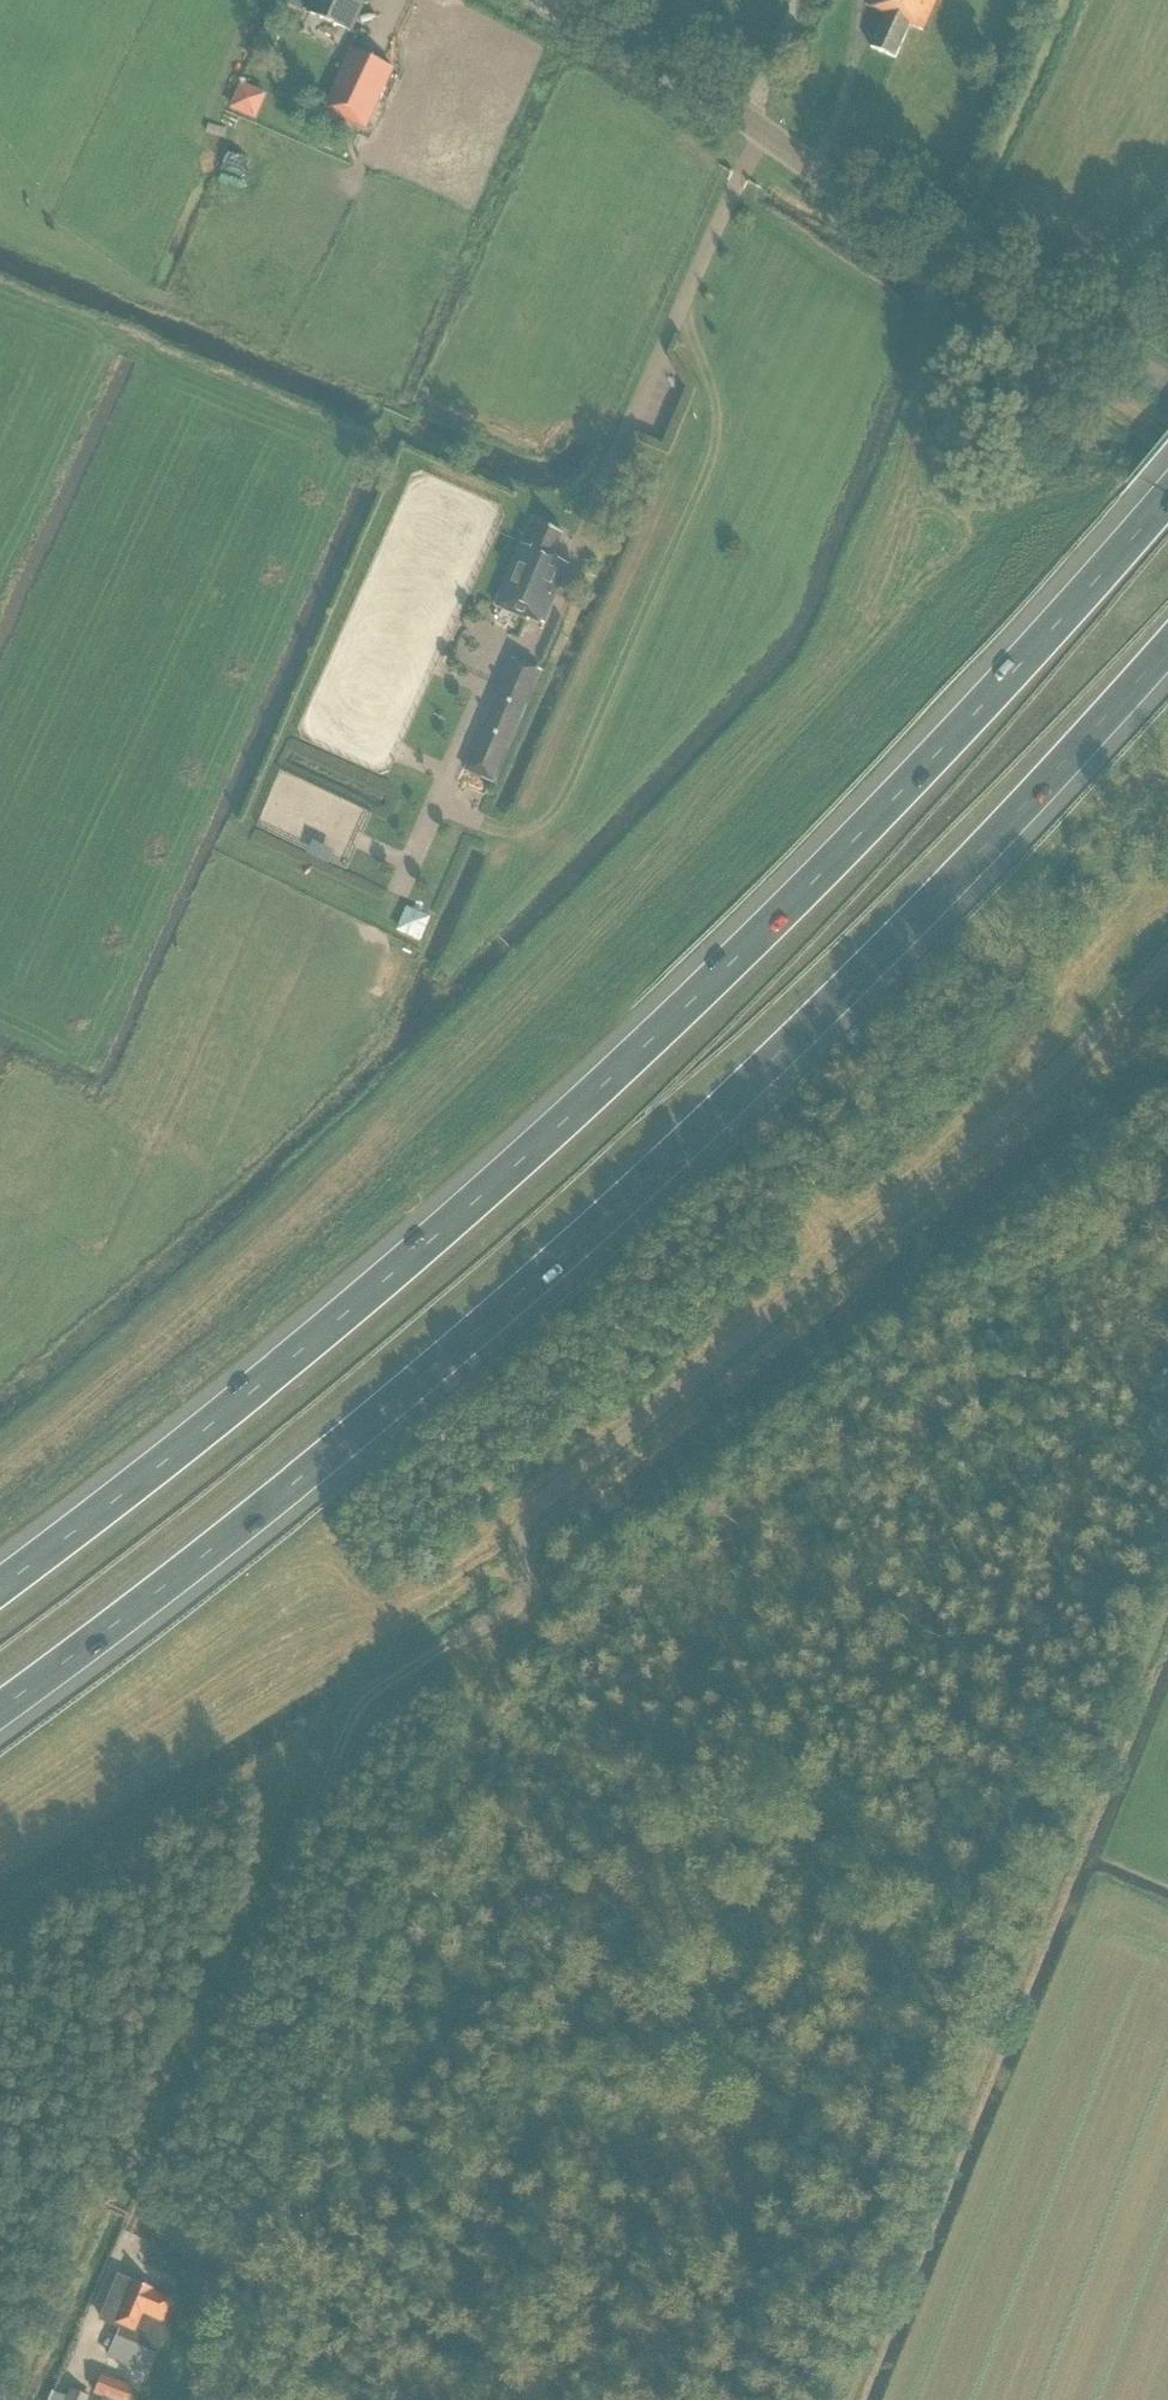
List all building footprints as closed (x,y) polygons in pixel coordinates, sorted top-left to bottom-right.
[(310,11),(351,30),(365,0),(315,0),(310,11)] [(869,7),(886,15),(871,48),(896,59),(910,25),(923,31),(937,0),(872,0),(869,7)] [(352,51),(325,110),(366,129),(394,70),(352,51)] [(552,557),(563,533),(541,523),(531,548),(523,544),(496,606),(528,620),(530,617),(544,623),(569,565),(552,557)] [(494,782),(541,671),(513,659),(465,770),(494,782)] [(422,939),(432,913),(407,903),(397,929),(422,939)] [(132,2282),(117,2276),(98,2320),(119,2329),(116,2336),(158,2354),(170,2324),(163,2321),(173,2298),(133,2281),(132,2282)] [(130,2387),(101,2376),(94,2394),(110,2399),(125,2399),(130,2387)] [(89,2397),(69,2389),(66,2397),(51,2392),(48,2399),(88,2399),(89,2397)]
